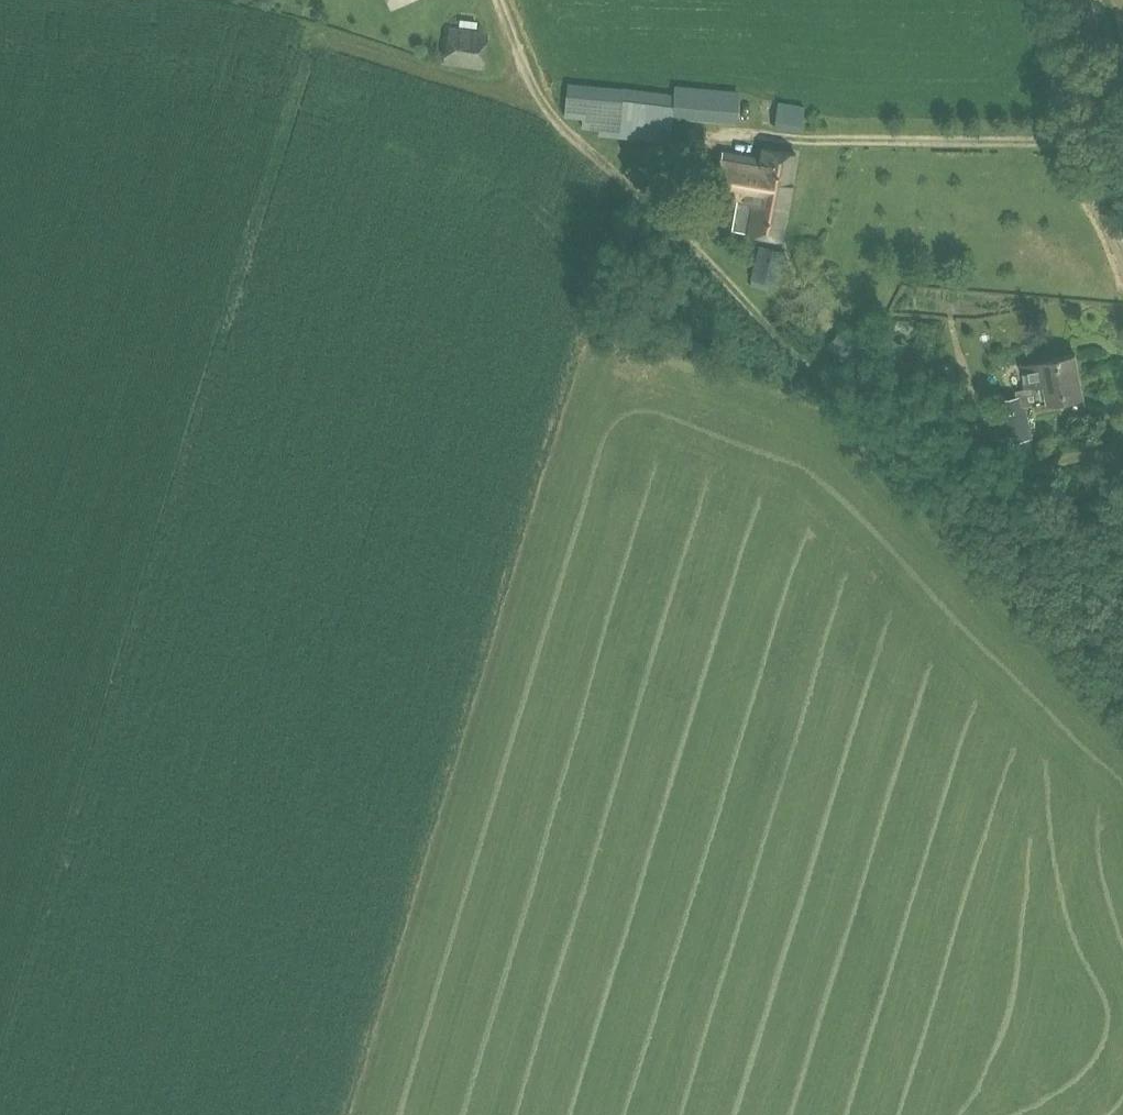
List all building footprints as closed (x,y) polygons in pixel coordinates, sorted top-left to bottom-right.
[(487,32),(447,27),(442,64),(482,69),(487,32)] [(739,89),(676,84),(673,93),(568,83),(564,115),(581,117),(581,126),(598,135),(669,141),(672,116),(737,122),(739,89)] [(773,128),(803,133),(808,106),(777,101),(773,128)] [(714,198),(739,203),(735,229),(781,237),(796,152),(762,146),(760,157),(722,150),(714,198)] [(778,285),(786,251),(760,245),(751,279),(778,285)] [(826,344),(848,368),(865,352),(842,328),(826,344)] [(1075,355),(1025,365),(1033,407),(1084,397),(1075,355)] [(999,400),(1001,413),(988,415),(988,418),(987,418),(990,437),(994,436),(994,439),(1005,437),(1005,443),(1033,440),(1023,394),(999,400)]
